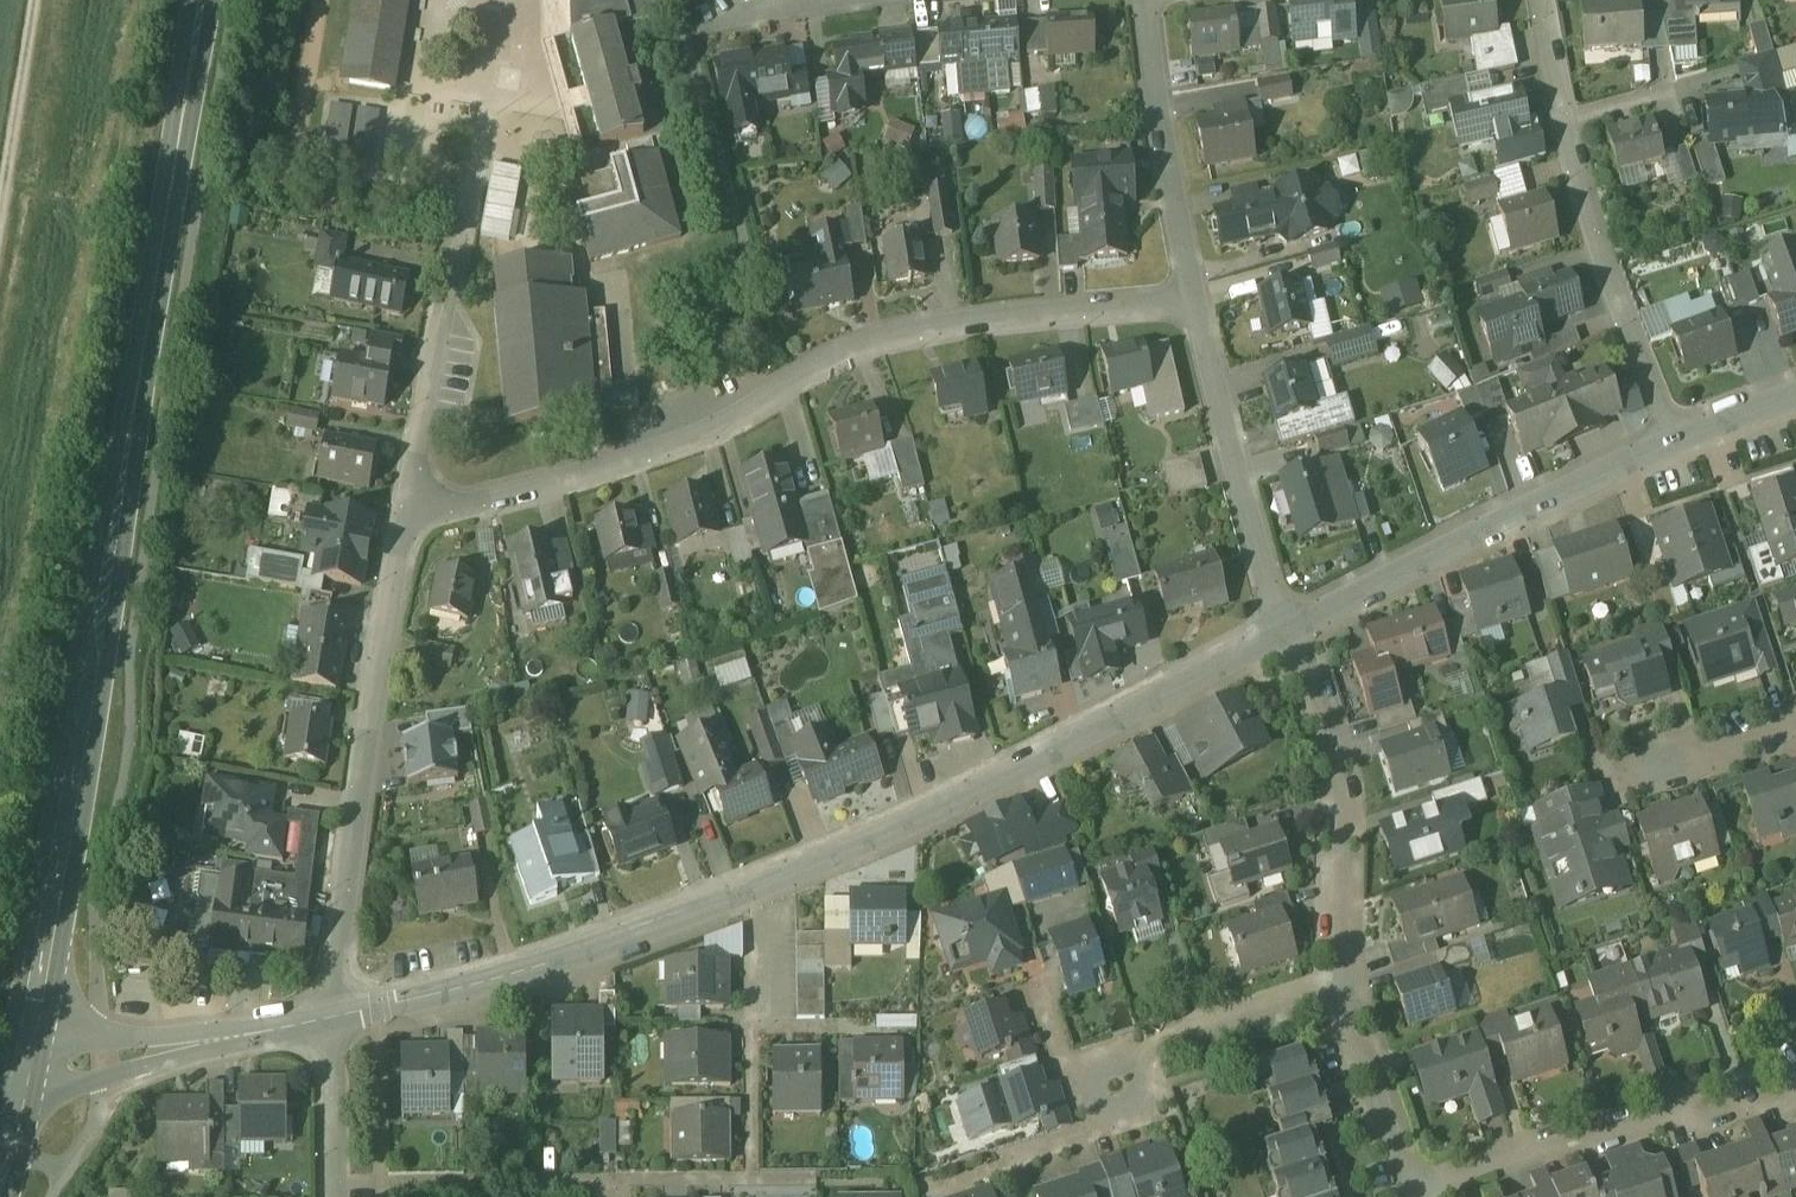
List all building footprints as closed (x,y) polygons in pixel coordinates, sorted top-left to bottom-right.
[(343,85),(392,93),(407,0),(357,0),(343,85)] [(571,35),(569,36),(570,39),(572,39),(587,93),(577,95),(580,106),(590,104),(602,145),(600,145),(601,147),(643,135),(643,133),(642,134),(631,96),(640,93),(635,75),(626,78),(611,27),(612,27),(612,26),(627,21),(628,24),(659,17),(654,0),(567,0),(571,35)] [(1289,3),(1294,45),(1317,42),(1317,41),(1331,40),(1331,44),(1354,42),(1351,21),(1349,0),(1345,0),(1329,2),(1329,0),(1311,0),(1289,3)] [(1439,1),(1446,44),(1478,39),(1482,60),(1510,56),(1507,33),(1497,35),(1491,0),(1446,0),(1439,1)] [(1581,1),(1585,53),(1617,50),(1616,46),(1640,44),(1641,54),(1643,53),(1640,18),(1638,0),(1600,0),(1581,1)] [(1640,18),(1662,16),(1658,0),(1638,0),(1640,18)] [(1662,16),(1670,51),(1696,48),(1694,13),(1739,10),(1738,0),(1658,0),(1662,16)] [(1278,42),(1274,9),(1256,11),(1261,44),(1278,42)] [(1233,14),(1217,16),(1217,19),(1189,23),(1189,20),(1188,20),(1193,60),(1238,54),(1233,14)] [(1662,16),(1640,18),(1643,53),(1670,51),(1662,16)] [(1375,17),(1351,21),(1354,42),(1360,41),(1363,62),(1381,60),(1375,17)] [(1091,19),(1048,22),(1048,23),(1050,55),(1050,57),(1093,55),(1091,19)] [(1016,23),(997,25),(997,26),(984,27),(987,63),(987,66),(1010,64),(1019,63),(1016,23)] [(1048,23),(1026,25),(1028,56),(1050,55),(1048,23)] [(1765,26),(1749,30),(1758,59),(1774,55),(1765,26)] [(984,27),(954,30),(954,32),(939,33),(942,67),(957,65),(986,63),(987,63),(984,27)] [(930,33),(911,35),(916,69),(933,67),(930,33)] [(911,35),(894,37),(899,72),(916,70),(916,69),(911,35)] [(881,38),(858,41),(859,46),(834,49),(838,79),(838,81),(858,78),(899,72),(894,37),(881,38)] [(1774,55),(1779,71),(1795,66),(1795,49),(1774,55)] [(784,52),(737,60),(745,106),(753,104),(768,101),(767,94),(788,90),(790,90),(787,72),(784,52)] [(1758,59),(1746,63),(1750,77),(1753,90),(1760,89),(1782,82),(1779,71),(1774,55),(1758,59)] [(1510,56),(1482,60),(1485,75),(1513,69),(1510,56)] [(737,60),(716,64),(725,109),(727,109),(731,129),(733,129),(735,140),(738,142),(757,139),(755,125),(757,125),(753,104),(745,106),(737,60)] [(986,63),(957,65),(960,99),(989,96),(986,63)] [(1010,64),(987,66),(987,63),(986,63),(989,96),(1010,94),(1008,68),(1010,64)] [(803,69),(787,72),(790,90),(788,90),(790,100),(809,97),(803,69)] [(1760,89),(1753,90),(1750,77),(1742,79),(1745,91),(1750,94),(1751,94),(1752,99),(1758,99),(1772,97),(1783,138),(1795,136),(1795,130),(1782,82),(1760,89)] [(858,78),(838,81),(838,79),(829,81),(833,113),(863,108),(858,78)] [(1464,80),(1427,88),(1432,111),(1452,107),(1452,105),(1469,101),(1464,80)] [(1289,82),(1258,88),(1261,104),(1291,98),(1289,82)] [(1469,101),(1452,105),(1452,107),(1462,150),(1494,143),(1528,136),(1528,133),(1518,91),(1469,101)] [(1040,92),(1024,94),(1027,116),(1043,114),(1040,92)] [(1772,97),(1758,99),(1762,142),(1761,143),(1761,149),(1786,147),(1783,138),(1772,97)] [(1752,99),(1706,104),(1709,136),(1710,147),(1713,147),(1761,143),(1762,142),(1758,99),(1752,99)] [(1196,126),(1205,168),(1254,159),(1243,107),(1227,110),(1229,119),(1196,126)] [(957,116),(944,117),(947,141),(960,140),(957,116)] [(1651,125),(1607,137),(1618,175),(1643,168),(1643,166),(1661,161),(1651,125)] [(1528,136),(1494,143),(1500,172),(1543,160),(1536,131),(1528,133),(1528,136)] [(1710,147),(1709,136),(1691,141),(1706,190),(1725,183),(1713,147),(1710,147)] [(1786,141),(1789,160),(1795,159),(1795,140),(1786,141)] [(1686,149),(1671,153),(1682,186),(1697,182),(1686,149)] [(1376,152),(1359,155),(1364,180),(1381,177),(1376,152)] [(658,153),(610,166),(611,171),(593,176),(601,207),(577,214),(590,262),(681,237),(658,153)] [(1130,160),(1083,164),(1086,206),(1080,206),(1081,218),(1122,215),(1121,205),(1133,205),(1130,160)] [(843,161),(823,175),(833,190),(853,176),(843,161)] [(1477,163),(1461,164),(1462,179),(1478,177),(1477,163)] [(1052,172),(1035,173),(1037,212),(1055,211),(1052,172)] [(1493,182),(1464,191),(1468,206),(1497,198),(1493,182)] [(1314,184),(1277,195),(1278,199),(1259,202),(1259,204),(1266,239),(1267,239),(1266,238),(1275,236),(1276,239),(1288,245),(1328,234),(1314,184)] [(1256,191),(1232,195),(1235,208),(1259,204),(1259,202),(1256,191)] [(1545,198),(1498,211),(1511,253),(1557,240),(1545,198)] [(948,204),(931,206),(935,236),(952,234),(948,204)] [(1235,208),(1230,209),(1231,212),(1214,215),(1221,249),(1222,248),(1222,247),(1265,238),(1265,240),(1266,239),(1259,204),(1235,208)] [(861,209),(844,211),(850,248),(867,246),(861,209)] [(1081,218),(1080,218),(1080,219),(1081,219),(1083,240),(1085,263),(1127,259),(1127,258),(1126,258),(1124,236),(1125,236),(1125,235),(1123,235),(1121,216),(1123,216),(1123,214),(1122,215),(1081,218)] [(1034,219),(995,223),(999,266),(1038,263),(1034,219)] [(837,230),(815,234),(822,267),(844,262),(837,230)] [(346,239),(322,234),(318,252),(343,257),(346,239)] [(918,238),(885,243),(891,284),(924,279),(918,238)] [(1083,240),(1057,242),(1059,272),(1077,271),(1077,264),(1085,263),(1083,240)] [(1761,259),(1761,260),(1769,257),(1774,271),(1768,273),(1778,299),(1795,292),(1795,246),(1761,259)] [(1335,247),(1308,254),(1312,271),(1340,264),(1335,247)] [(408,278),(342,263),(343,257),(318,252),(314,269),(336,274),(331,300),(400,315),(408,278)] [(569,262),(497,268),(500,305),(497,305),(509,426),(595,419),(595,412),(641,407),(638,383),(613,386),(604,311),(584,313),(583,297),(572,298),(569,262)] [(822,267),(789,274),(797,314),(852,302),(844,262),(822,267)] [(1505,274),(1476,284),(1482,300),(1510,290),(1505,274)] [(1749,274),(1731,280),(1741,308),(1759,303),(1749,274)] [(1550,275),(1519,286),(1528,310),(1534,327),(1535,327),(1564,317),(1562,312),(1579,306),(1569,277),(1552,283),(1550,275)] [(1731,280),(1716,285),(1726,314),(1741,308),(1731,280)] [(1388,287),(1393,312),(1424,306),(1418,281),(1388,287)] [(1297,282),(1259,292),(1266,320),(1263,321),(1268,338),(1308,328),(1297,282)] [(1768,302),(1782,339),(1795,334),(1795,292),(1778,299),(1768,302)] [(1514,305),(1479,318),(1495,363),(1531,350),(1542,346),(1541,345),(1535,327),(1534,327),(1528,310),(1517,314),(1514,305)] [(1720,317),(1670,335),(1684,373),(1710,364),(1712,365),(1734,357),(1720,317)] [(1573,334),(1549,342),(1554,356),(1577,346),(1573,334)] [(404,341),(372,335),(369,352),(376,353),(393,356),(401,358),(404,341)] [(1337,338),(1312,346),(1317,364),(1343,357),(1337,338)] [(1549,342),(1541,345),(1542,346),(1531,350),(1536,364),(1554,356),(1549,342)] [(1168,346),(1143,352),(1151,387),(1150,387),(1158,421),(1184,415),(1168,346)] [(1142,347),(1102,356),(1111,396),(1150,387),(1151,387),(1143,352),(1142,347)] [(1448,391),(1468,372),(1449,351),(1429,370),(1448,391)] [(393,356),(376,353),(373,365),(391,368),(393,356)] [(1057,356),(1009,366),(1018,405),(1066,395),(1057,356)] [(373,365),(341,359),(334,400),(365,406),(366,404),(384,407),(391,368),(373,365)] [(1555,362),(1520,376),(1526,391),(1546,383),(1549,389),(1564,383),(1555,362)] [(976,370),(948,375),(948,377),(934,380),(934,378),(933,378),(941,415),(964,410),(966,420),(967,420),(966,419),(985,415),(985,416),(986,416),(976,369),(975,369),(976,370)] [(1299,370),(1264,381),(1265,382),(1278,424),(1277,424),(1278,425),(1319,412),(1318,408),(1313,391),(1306,393),(1299,370)] [(1549,389),(1547,390),(1565,435),(1621,412),(1605,371),(1576,383),(1574,379),(1564,383),(1549,389)] [(1497,380),(1475,389),(1484,416),(1506,406),(1497,380)] [(1546,383),(1526,391),(1530,402),(1507,411),(1525,455),(1548,445),(1547,442),(1565,435),(1547,390),(1549,389),(1546,383)] [(1475,389),(1456,396),(1469,422),(1484,416),(1475,389)] [(1346,398),(1318,408),(1319,412),(1278,425),(1275,426),(1282,449),(1314,439),(1344,430),(1355,426),(1346,398)] [(1096,402),(1064,409),(1071,437),(1104,429),(1096,402)] [(872,409),(831,420),(843,462),(864,456),(863,450),(882,444),(872,409)] [(320,417),(292,412),(289,429),(317,434),(320,417)] [(1461,420),(1417,441),(1441,490),(1466,479),(1486,468),(1461,420)] [(1344,430),(1314,439),(1319,456),(1349,447),(1344,430)] [(354,445),(327,440),(321,480),(370,488),(377,446),(354,442),(354,445)] [(904,442),(890,446),(897,469),(911,464),(904,442)] [(1199,458),(1162,468),(1166,483),(1203,473),(1199,458)] [(783,462),(745,474),(757,519),(766,549),(803,540),(805,546),(807,546),(796,505),(783,462)] [(1316,468),(1281,479),(1301,542),(1336,529),(1323,490),(1316,468)] [(1789,470),(1774,475),(1779,488),(1793,484),(1789,470)] [(1203,473),(1166,483),(1171,498),(1207,489),(1203,473)] [(1346,483),(1323,490),(1336,529),(1358,522),(1346,483)] [(1752,497),(1768,547),(1769,551),(1795,542),(1795,483),(1793,484),(1779,488),(1752,497)] [(707,489),(669,499),(680,545),(718,535),(707,489)] [(323,499),(293,494),(288,529),(308,533),(311,514),(320,515),(323,499)] [(828,496),(796,505),(807,546),(812,565),(844,556),(828,496)] [(1114,504),(1097,506),(1099,530),(1116,528),(1114,504)] [(1708,511),(1654,529),(1670,576),(1675,592),(1729,574),(1708,511)] [(372,523),(328,515),(327,517),(320,515),(311,514),(308,533),(304,554),(319,557),(327,558),(323,579),(315,577),(315,579),(324,581),(361,587),(366,564),(365,563),(369,543),(370,543),(370,542),(369,542),(372,523)] [(632,514),(598,522),(607,560),(653,550),(647,525),(636,527),(632,514)] [(757,519),(743,523),(745,528),(752,553),(766,549),(757,519)] [(745,528),(727,533),(737,570),(755,565),(752,553),(745,528)] [(1616,528),(1555,548),(1555,550),(1566,585),(1579,581),(1581,588),(1589,589),(1612,581),(1618,583),(1624,581),(1627,576),(1631,575),(1616,528)] [(548,537),(510,547),(521,593),(572,579),(565,552),(553,555),(548,537)] [(1129,539),(1111,544),(1123,585),(1141,580),(1129,539)] [(1769,551),(1776,571),(1779,571),(1795,565),(1795,542),(1769,551)] [(1768,547),(1747,554),(1760,592),(1783,584),(1779,571),(1776,571),(1769,551),(1768,547)] [(1555,550),(1533,558),(1545,593),(1566,585),(1555,550)] [(304,563),(252,554),(247,582),(321,595),(324,581),(315,579),(315,577),(302,575),(304,563)] [(844,556),(812,565),(826,615),(857,603),(844,556)] [(1214,560),(1175,571),(1175,569),(1155,575),(1166,614),(1204,603),(1206,611),(1227,605),(1214,560)] [(1037,561),(1021,566),(1024,575),(1026,574),(1033,600),(1047,596),(1037,561)] [(1491,572),(1487,577),(1487,578),(1463,586),(1467,597),(1479,632),(1480,632),(1527,616),(1511,565),(1495,570),(1495,571),(1491,572)] [(478,579),(440,571),(440,572),(437,587),(436,587),(436,588),(437,588),(432,612),(431,612),(431,613),(468,621),(467,620),(476,580),(477,580),(478,579)] [(946,571),(888,586),(916,688),(959,676),(972,724),(986,720),(946,571)] [(671,573),(654,577),(663,612),(679,608),(671,573)] [(1024,575),(997,583),(994,590),(999,608),(1004,611),(1006,618),(1003,623),(1006,634),(1013,638),(1019,636),(1024,652),(1046,646),(1033,600),(1026,574),(1024,575)] [(1670,576),(1647,584),(1660,625),(1678,619),(1670,594),(1675,592),(1670,576)] [(1467,597),(1449,603),(1455,623),(1462,642),(1481,636),(1480,632),(1479,632),(1467,597)] [(1791,604),(1784,606),(1780,613),(1783,621),(1791,625),(1795,624),(1795,606),(1791,604)] [(1134,607),(1091,620),(1095,634),(1100,633),(1105,652),(1112,650),(1123,647),(1123,649),(1145,642),(1134,607)] [(348,620),(306,613),(302,635),(309,637),(306,656),(341,663),(348,620)] [(1433,613),(1367,634),(1374,657),(1382,680),(1390,677),(1448,659),(1438,628),(1433,613)] [(1738,614),(1689,631),(1705,678),(1753,662),(1755,662),(1749,646),(1738,614)] [(1095,634),(1091,620),(1070,625),(1078,652),(1080,658),(1082,658),(1088,679),(1088,681),(1119,673),(1112,650),(1105,652),(1100,633),(1095,634)] [(1455,623),(1438,628),(1448,659),(1465,654),(1462,642),(1455,623)] [(1660,625),(1631,634),(1636,648),(1650,643),(1659,670),(1674,665),(1660,625)] [(176,629),(170,645),(190,652),(196,636),(176,629)] [(1766,640),(1749,646),(1755,662),(1753,662),(1760,679),(1777,673),(1766,640)] [(1636,648),(1584,665),(1595,697),(1612,691),(1617,706),(1626,711),(1642,706),(1641,704),(1666,696),(1661,682),(1663,681),(1659,670),(1650,643),(1636,648)] [(454,652),(417,644),(414,662),(450,670),(454,652)] [(1024,652),(1004,658),(1015,698),(1042,691),(1040,685),(1058,680),(1049,645),(1046,646),(1024,652)] [(1080,658),(1078,652),(1065,656),(1072,684),(1088,679),(1082,658),(1080,658)] [(1566,656),(1546,662),(1556,693),(1558,693),(1562,705),(1580,699),(1566,656)] [(1374,657),(1353,664),(1370,719),(1375,718),(1400,709),(1400,708),(1390,677),(1382,680),(1374,657)] [(720,689),(753,682),(749,662),(716,669),(720,689)] [(330,668),(298,663),(294,685),(326,690),(330,668)] [(916,688),(899,693),(905,713),(904,713),(910,736),(911,740),(943,732),(946,745),(975,738),(971,724),(972,724),(959,676),(916,688)] [(630,693),(630,723),(650,724),(651,694),(630,693)] [(899,693),(883,697),(893,734),(895,741),(910,736),(904,713),(905,713),(899,693)] [(1556,693),(1511,708),(1506,715),(1510,725),(1517,729),(1520,728),(1528,750),(1549,743),(1551,750),(1575,742),(1562,705),(1558,693),(1556,693)] [(883,697),(868,701),(879,738),(893,734),(883,697)] [(1238,699),(1221,707),(1223,711),(1204,722),(1206,727),(1184,740),(1197,766),(1221,754),(1227,766),(1267,746),(1250,713),(1247,714),(1238,699)] [(1400,709),(1375,718),(1380,734),(1407,725),(1416,722),(1410,705),(1400,708),(1400,709)] [(428,735),(469,732),(467,711),(427,715),(428,735)] [(1416,722),(1407,725),(1412,739),(1433,732),(1437,743),(1449,739),(1441,714),(1416,722)] [(768,715),(749,722),(760,753),(779,746),(772,727),(768,715)] [(329,723),(295,718),(288,762),(324,767),(328,741),(326,741),(329,723)] [(789,721),(772,727),(779,746),(785,763),(799,758),(793,744),(797,742),(789,721)] [(719,727),(681,742),(702,794),(713,789),(712,788),(734,779),(726,759),(731,757),(719,727)] [(797,742),(793,744),(799,758),(818,806),(843,795),(841,790),(839,791),(826,758),(831,756),(822,732),(797,742)] [(1412,739),(1407,741),(1408,744),(1382,753),(1395,794),(1448,777),(1437,743),(1433,732),(1412,739)] [(666,739),(645,746),(652,768),(644,771),(653,799),(683,789),(666,739)] [(831,756),(826,758),(839,791),(841,790),(862,781),(864,786),(882,778),(866,741),(831,756)] [(413,796),(457,789),(449,743),(406,749),(413,796)] [(1153,745),(1114,766),(1129,795),(1143,795),(1154,815),(1182,800),(1164,766),(1153,745)] [(779,746),(760,753),(767,769),(785,763),(779,746)] [(1194,793),(1176,759),(1164,766),(1182,800),(1194,793)] [(734,779),(712,788),(713,789),(728,827),(746,820),(745,818),(771,807),(756,770),(734,779)] [(1769,777),(1743,785),(1759,834),(1778,827),(1782,841),(1795,836),(1795,785),(1795,781),(1794,781),(1772,788),(1769,777)] [(1481,781),(1433,797),(1437,810),(1445,808),(1447,815),(1488,801),(1481,781)] [(288,827),(266,824),(271,795),(211,786),(206,812),(219,814),(215,837),(253,844),(251,860),(283,864),(288,827)] [(1592,790),(1536,808),(1542,825),(1598,807),(1592,790)] [(1683,818),(1673,822),(1668,808),(1651,813),(1651,818),(1639,822),(1645,842),(1649,840),(1654,857),(1650,858),(1657,880),(1665,883),(1671,881),(1675,872),(1674,868),(1690,863),(1691,866),(1717,857),(1702,811),(1699,803),(1680,809),(1683,818)] [(487,805),(470,809),(476,837),(493,833),(487,805)] [(657,805),(605,825),(621,868),(673,848),(657,805)] [(1077,828),(1065,805),(1049,814),(1050,816),(1060,836),(1077,828)] [(1018,806),(968,831),(973,839),(960,846),(968,862),(981,856),(985,864),(1034,840),(1035,839),(1029,827),(1018,806)] [(1717,806),(1702,811),(1715,851),(1731,845),(1717,806)] [(1542,825),(1534,828),(1554,890),(1572,884),(1578,904),(1595,899),(1598,891),(1625,882),(1614,849),(1628,844),(1620,820),(1604,825),(1598,807),(1542,825)] [(1437,810),(1381,829),(1397,874),(1460,852),(1447,815),(1445,808),(1437,810)] [(542,832),(532,835),(533,838),(510,846),(531,907),(557,898),(555,893),(582,884),(575,864),(567,866),(561,848),(573,843),(562,810),(537,818),(542,832)] [(320,818),(289,814),(288,827),(302,829),(294,880),(290,909),(289,915),(307,917),(320,818)] [(1060,836),(1050,816),(1029,827),(1035,839),(1034,840),(1040,853),(1063,841),(1060,836)] [(1244,822),(1202,836),(1208,854),(1221,850),(1221,849),(1250,839),(1244,822)] [(1250,839),(1221,849),(1221,850),(1228,871),(1221,873),(1222,877),(1229,874),(1235,890),(1245,887),(1289,873),(1276,831),(1250,839)] [(573,843),(561,848),(567,866),(575,864),(582,884),(600,878),(589,838),(573,843)] [(1062,851),(1012,867),(1025,908),(1075,891),(1062,851)] [(1152,852),(1130,859),(1135,872),(1143,870),(1148,885),(1161,881),(1152,852)] [(468,864),(412,876),(421,920),(441,916),(441,914),(477,906),(468,864)] [(261,869),(224,865),(222,878),(251,882),(252,875),(260,876),(261,869)] [(1012,867),(982,882),(990,906),(1001,903),(1005,914),(1025,908),(1012,867)] [(1135,872),(1102,883),(1110,905),(1106,911),(1113,915),(1120,937),(1160,924),(1148,885),(1143,870),(1135,872)] [(1222,877),(1207,882),(1215,905),(1222,909),(1249,900),(1245,887),(1235,890),(1229,874),(1222,877)] [(221,877),(201,875),(196,879),(193,901),(196,906),(195,919),(190,923),(187,946),(191,951),(210,953),(216,906),(218,906),(221,878),(221,877)] [(260,876),(252,875),(251,882),(280,886),(278,907),(290,909),(294,880),(260,876)] [(251,882),(222,878),(221,878),(218,906),(216,906),(210,953),(249,958),(249,955),(303,962),(308,918),(307,917),(289,915),(290,909),(278,907),(280,886),(251,882)] [(1464,882),(1394,905),(1406,942),(1408,948),(1424,943),(1478,926),(1464,882)] [(1767,894),(1744,902),(1749,915),(1756,913),(1764,938),(1779,933),(1771,908),(1767,894)] [(1287,895),(1253,906),(1258,921),(1281,913),(1282,917),(1293,913),(1287,895)] [(903,898),(868,899),(868,897),(850,897),(850,935),(850,942),(851,942),(884,941),(884,944),(890,944),(890,941),(904,941),(903,947),(906,947),(906,946),(906,916),(906,896),(904,897),(903,898)] [(1771,908),(1779,933),(1785,949),(1795,945),(1795,900),(1771,908)] [(990,906),(938,923),(947,953),(962,949),(963,951),(968,949),(973,966),(990,961),(993,970),(999,973),(1012,968),(1015,963),(1012,954),(1017,952),(1005,914),(1001,903),(990,906)] [(1258,921),(1230,930),(1238,955),(1249,959),(1253,957),(1258,971),(1296,958),(1282,917),(1281,913),(1258,921)] [(1749,915),(1739,919),(1736,918),(1730,919),(1729,922),(1710,928),(1713,935),(1710,936),(1715,952),(1718,951),(1723,965),(1740,959),(1741,964),(1740,967),(1742,973),(1747,976),(1753,974),(1755,971),(1767,967),(1758,940),(1764,938),(1756,913),(1749,915)] [(920,916),(906,916),(906,946),(919,946),(920,916)] [(1087,926),(1050,939),(1070,999),(1093,991),(1088,978),(1102,973),(1087,926)] [(1707,963),(1695,927),(1675,933),(1681,952),(1687,951),(1692,968),(1707,963)] [(824,935),(796,935),(796,949),(824,949),(824,935)] [(850,935),(824,935),(824,949),(824,963),(825,970),(852,970),(851,942),(850,942),(850,935)] [(1406,942),(1388,947),(1395,969),(1429,957),(1424,943),(1408,948),(1406,942)] [(1469,944),(1434,956),(1439,970),(1441,969),(1444,977),(1476,966),(1469,944)] [(824,949),(796,949),(796,963),(824,963),(824,949)] [(1681,952),(1629,970),(1646,1020),(1650,1022),(1660,1019),(1662,1014),(1676,1010),(1679,1018),(1706,1009),(1692,968),(1687,951),(1681,952)] [(729,963),(673,963),(673,1010),(724,1009),(724,981),(730,980),(729,963)] [(824,963),(796,963),(796,978),(825,978),(825,970),(824,963)] [(1439,970),(1395,985),(1409,1028),(1456,1013),(1444,977),(1441,969),(1439,970)] [(1629,970),(1596,981),(1602,998),(1595,1001),(1597,1007),(1579,1013),(1591,1048),(1607,1043),(1610,1052),(1620,1057),(1632,1054),(1625,1031),(1647,1024),(1646,1020),(1629,970)] [(825,978),(796,978),(796,992),(825,992),(825,978)] [(825,992),(796,992),(796,1006),(825,1006),(825,992)] [(600,1013),(554,1013),(555,1073),(580,1074),(580,1084),(602,1084),(602,1031),(616,1031),(616,995),(600,995),(600,1013)] [(825,1006),(796,1006),(796,1020),(825,1020),(825,1006)] [(1010,1023),(1004,1007),(966,1020),(980,1063),(1005,1055),(1030,1044),(1022,1019),(1010,1023)] [(1506,1013),(1474,1023),(1478,1036),(1478,1037),(1488,1066),(1504,1061),(1494,1033),(1511,1028),(1506,1013)] [(1511,1028),(1494,1033),(1504,1061),(1509,1059),(1516,1081),(1565,1066),(1549,1015),(1511,1028)] [(463,1035),(447,1034),(447,1049),(449,1049),(449,1077),(464,1077),(464,1041),(463,1035)] [(526,1034),(503,1034),(503,1040),(478,1040),(479,1088),(503,1087),(504,1093),(526,1093),(526,1034)] [(1478,1037),(1415,1058),(1430,1101),(1470,1087),(1473,1094),(1495,1087),(1488,1066),(1478,1037)] [(725,1038),(677,1039),(677,1064),(672,1064),(672,1087),(731,1086),(731,1068),(725,1068),(725,1038)] [(478,1040),(464,1041),(464,1077),(464,1100),(479,1100),(479,1088),(478,1040)] [(1651,1040),(1636,1045),(1648,1080),(1664,1075),(1651,1040)] [(868,1048),(867,1049),(856,1049),(856,1043),(839,1043),(839,1102),(900,1102),(900,1049),(886,1049),(885,1047),(883,1046),(881,1044),(879,1043),(876,1043),(874,1043),(871,1044),(870,1046),(868,1048)] [(1030,1044),(1005,1055),(1006,1057),(1009,1056),(1013,1067),(1035,1060),(1036,1060),(1031,1044),(1030,1044)] [(431,1055),(402,1056),(402,1107),(427,1107),(427,1113),(449,1113),(449,1077),(449,1049),(447,1049),(431,1049),(431,1055)] [(821,1050),(798,1051),(798,1057),(774,1057),(775,1104),(800,1104),(800,1110),(823,1110),(821,1050)] [(1257,1066),(1282,1141),(1264,1147),(1274,1178),(1272,1179),(1278,1196),(1328,1196),(1303,1122),(1321,1116),(1300,1052),(1257,1066)] [(1013,1067),(997,1073),(1002,1088),(1040,1075),(1035,1060),(1013,1067)] [(1040,1075),(1002,1088),(1002,1089),(990,1093),(989,1091),(969,1098),(970,1100),(958,1104),(964,1125),(976,1121),(982,1140),(1015,1129),(1016,1131),(1041,1123),(1065,1112),(1057,1087),(1045,1091),(1040,1075)] [(207,1085),(207,1106),(159,1106),(160,1160),(188,1159),(189,1176),(226,1175),(225,1149),(225,1111),(225,1085),(207,1085)] [(287,1086),(239,1086),(240,1109),(240,1133),(241,1139),(287,1139),(287,1086)] [(1495,1087),(1473,1094),(1474,1099),(1469,1100),(1478,1126),(1505,1117),(1495,1087)] [(731,1102),(672,1102),(672,1118),(683,1118),(683,1136),(678,1136),(678,1164),(725,1163),(725,1149),(727,1148),(729,1146),(730,1143),(729,1141),(728,1139),(726,1137),(725,1118),(731,1118),(731,1102)] [(240,1109),(225,1111),(225,1149),(241,1149),(241,1143),(241,1139),(240,1133),(240,1109)] [(1065,1112),(1041,1123),(1041,1125),(1044,1124),(1048,1136),(1071,1128),(1066,1112),(1065,1112)] [(617,1157),(618,1122),(600,1122),(600,1157),(617,1157)] [(1760,1126),(1745,1131),(1752,1153),(1755,1158),(1769,1153),(1768,1148),(1760,1126)] [(1786,1134),(1789,1141),(1795,1161),(1795,1130),(1786,1134)] [(1789,1141),(1768,1148),(1769,1153),(1784,1196),(1787,1196),(1795,1194),(1795,1161),(1789,1141)] [(1696,1148),(1675,1155),(1687,1190),(1700,1185),(1695,1168),(1702,1166),(1696,1148)] [(1646,1171),(1639,1149),(1622,1154),(1630,1177),(1636,1196),(1673,1196),(1663,1165),(1646,1171)] [(1143,1155),(1101,1168),(1101,1170),(1103,1174),(1111,1196),(1183,1196),(1168,1153),(1145,1161),(1143,1155)] [(1755,1158),(1752,1153),(1746,1155),(1741,1153),(1730,1156),(1744,1196),(1784,1196),(1769,1153),(1755,1158)] [(1630,1177),(1622,1154),(1605,1160),(1613,1182),(1630,1177)] [(1695,1168),(1700,1185),(1704,1196),(1744,1196),(1730,1156),(1702,1166),(1695,1168)] [(1101,1170),(1081,1177),(1083,1182),(1084,1186),(1086,1185),(1090,1196),(1110,1196),(1103,1174),(1101,1170)] [(1530,1178),(1536,1196),(1544,1196),(1553,1194),(1551,1188),(1546,1173),(1530,1178)] [(1551,1188),(1553,1194),(1554,1196),(1594,1196),(1591,1189),(1587,1176),(1551,1188)] [(1591,1189),(1594,1196),(1636,1196),(1630,1177),(1613,1182),(1591,1189)] [(1052,1192),(1053,1196),(1051,1196),(1090,1196),(1086,1185),(1084,1186),(1083,1182),(1052,1192)]
